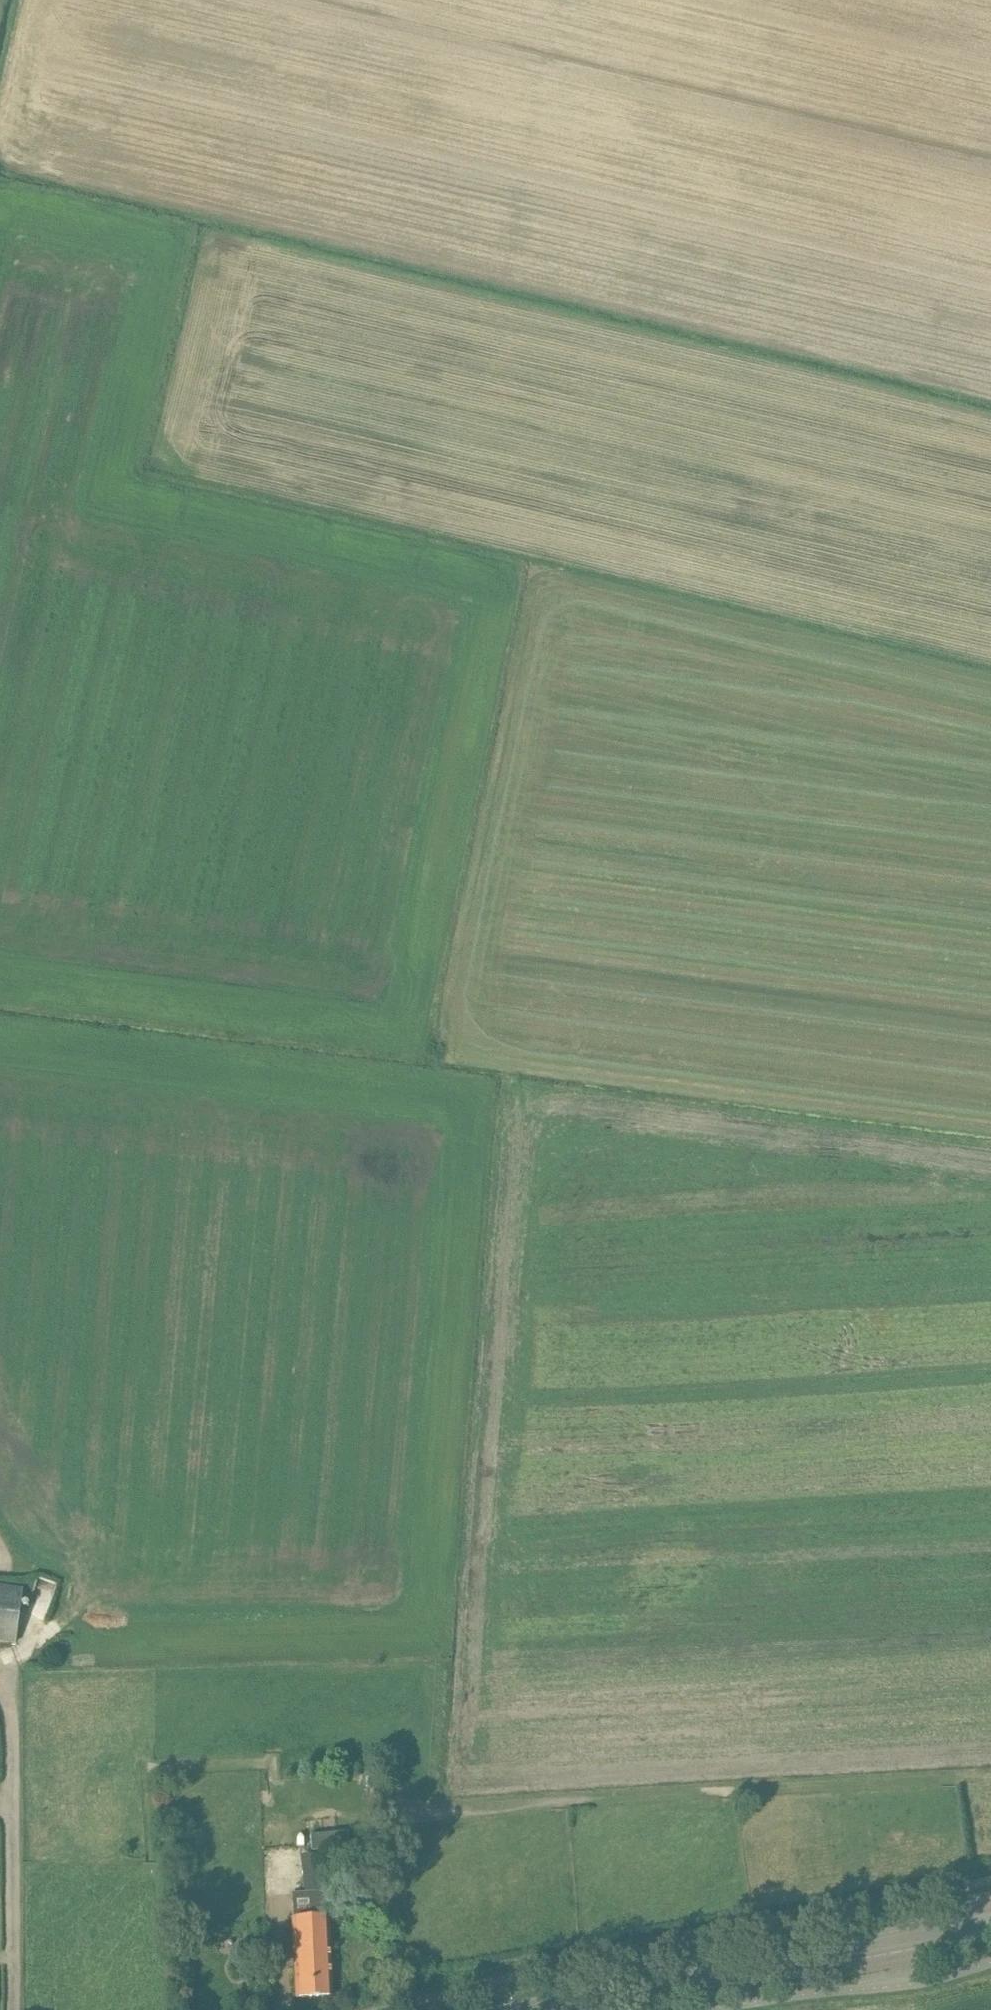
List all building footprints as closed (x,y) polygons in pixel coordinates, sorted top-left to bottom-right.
[(15,1643),(22,1589),(0,1586),(0,1641),(15,1643)] [(349,1846),(348,1831),(310,1834),(311,1850),(349,1846)] [(326,1891),(292,1893),(297,1997),(331,1995),(328,1917),(327,1917),(326,1891)]
